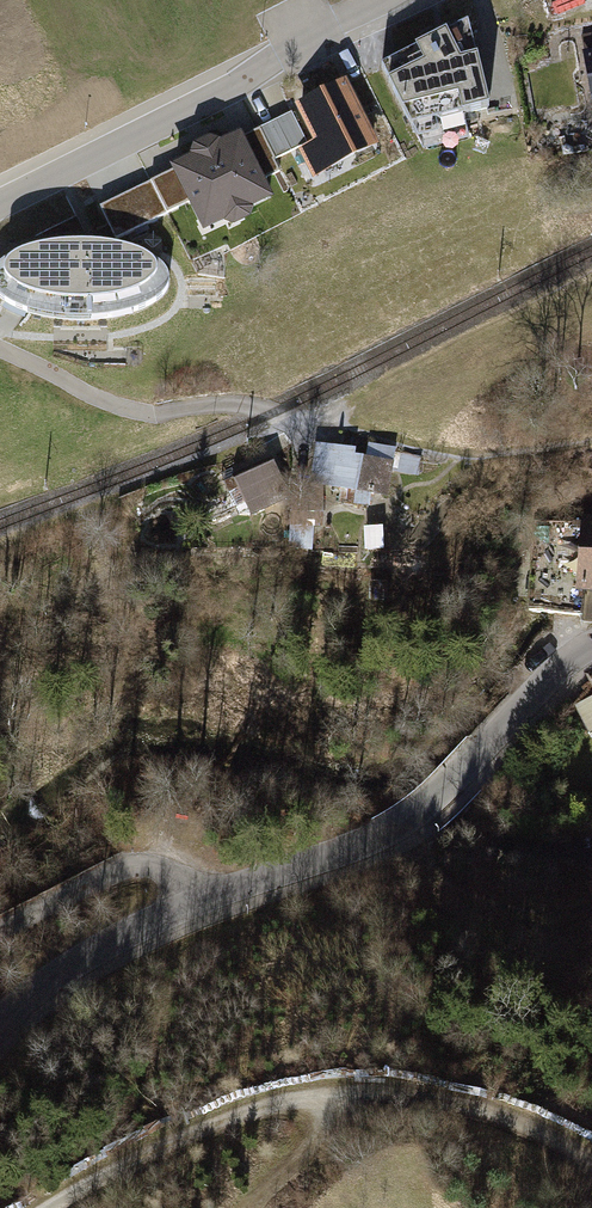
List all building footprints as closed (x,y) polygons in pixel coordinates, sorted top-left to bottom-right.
[(468,23),(381,67),(411,126),(488,108),(468,23)] [(580,39),(583,56),(578,57),(586,106),(591,105),(591,37),(580,39)] [(372,143),(343,86),(300,107),(319,143),(301,152),(310,170),(350,150),(351,153),(372,143)] [(258,128),(274,159),(307,143),(291,111),(258,128)] [(274,159),(258,128),(218,148),(216,145),(209,142),(196,148),(194,155),(196,159),(151,181),(166,213),(190,202),(204,229),(226,218),(227,221),(234,223),(246,217),(249,211),(247,207),(268,196),(261,180),(279,170),(274,159)] [(166,213),(151,181),(100,207),(115,239),(166,213)] [(1,299),(6,302),(10,305),(15,308),(22,311),(27,312),(29,306),(131,306),(134,312),(137,311),(145,308),(151,305),(155,301),(161,297),(165,292),(168,287),(168,282),(168,276),(166,272),(162,267),(156,262),(150,258),(144,255),(137,252),(128,249),(119,247),(112,245),(103,244),(90,242),(67,243),(55,244),(47,246),(37,248),(28,250),(19,254),(13,256),(6,260),(1,264),(0,265),(0,298),(1,299)] [(301,492),(378,506),(384,472),(344,464),(346,453),(310,446),(301,492)] [(265,467),(219,487),(234,522),(280,502),(265,467)] [(583,524),(579,591),(591,592),(591,525),(583,524)] [(380,536),(355,535),(355,556),(380,557),(380,536)] [(551,586),(531,585),(530,604),(550,605),(551,586)] [(579,703),(591,729),(591,696),(579,703)]
